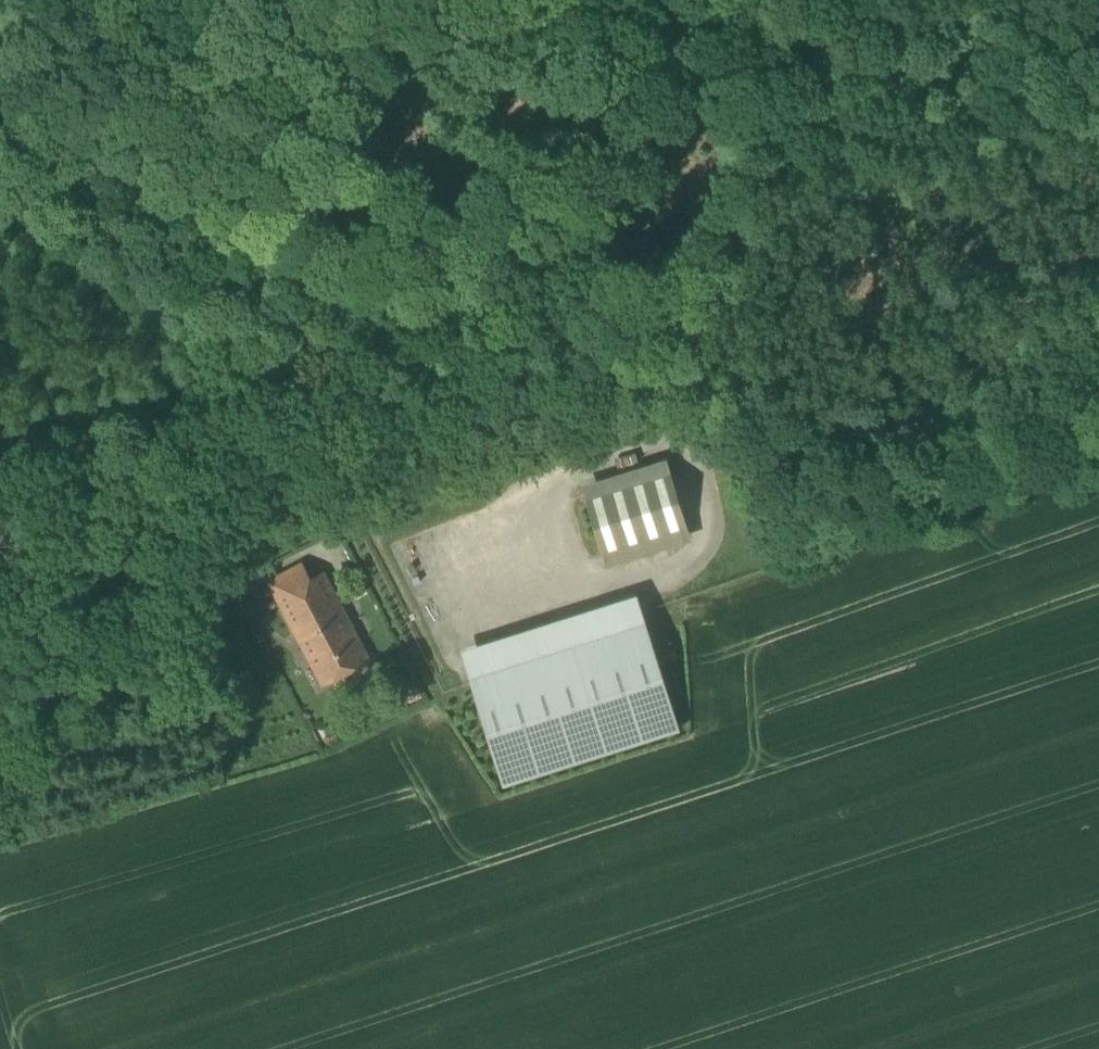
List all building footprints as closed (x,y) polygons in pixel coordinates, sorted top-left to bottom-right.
[(582,485),(607,567),(690,542),(665,459),(582,485)] [(270,582),(280,600),(313,583),(303,565),(270,582)] [(280,600),(324,685),(371,660),(349,617),(352,616),(343,598),(340,600),(327,576),(313,583),(280,600)] [(460,650),(469,679),(646,623),(637,594),(460,650)] [(469,679),(502,785),(679,729),(646,623),(469,679)]
